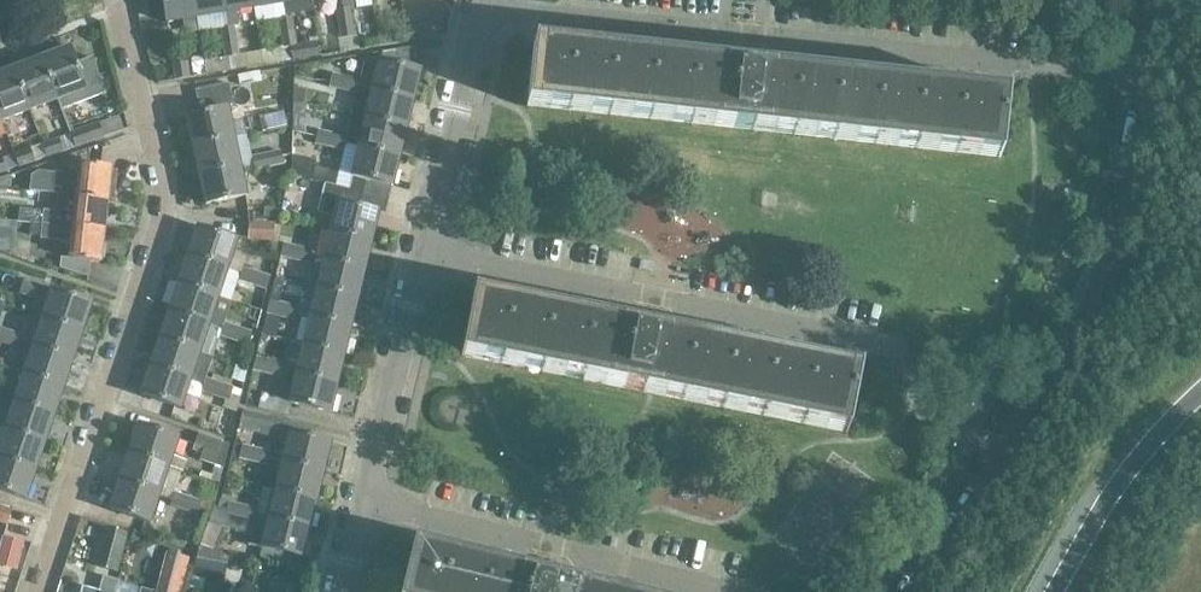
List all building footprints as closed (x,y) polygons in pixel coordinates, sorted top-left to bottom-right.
[(199,33),(197,19),(194,0),(163,0),(167,24),(183,21),(185,35),(199,33)] [(224,15),(226,14),(223,0),(194,0),(197,19),(224,15)] [(253,0),(223,0),(226,14),(224,15),(226,29),(221,30),(228,71),(234,70),(232,58),(239,56),(234,28),(239,27),(236,12),(254,9),(253,0)] [(282,0),(253,0),(254,9),(283,5),(282,0)] [(340,25),(353,23),(351,8),(338,11),(340,25)] [(1117,29),(1120,16),(1103,12),(1100,25),(1117,29)] [(280,20),(282,36),(288,35),(288,32),(295,31),(292,18),(280,20)] [(353,23),(340,25),(343,39),(356,37),(353,23)] [(431,25),(402,30),(404,43),(433,38),(431,25)] [(377,32),(380,46),(393,44),(391,30),(377,32)] [(282,36),(284,49),(297,47),(295,31),(288,32),(288,35),(282,36)] [(999,159),(1006,96),(1004,95),(1004,101),(760,75),(761,63),(739,60),(738,72),(535,50),(535,44),(534,44),(527,108),(529,108),(530,101),(998,152),(997,159),(999,159)] [(373,90),(373,91),(412,101),(419,72),(410,69),(416,47),(382,53),(381,62),(380,62),(380,61),(366,58),(360,81),(358,87),(373,90)] [(106,93),(91,57),(76,64),(70,48),(41,59),(57,100),(61,111),(106,93)] [(341,68),(361,65),(359,51),(339,54),(341,68)] [(13,70),(29,111),(57,100),(41,59),(13,70)] [(176,80),(188,78),(186,63),(173,65),(176,80)] [(1,122),(29,111),(13,70),(0,75),(0,120),(1,122)] [(251,73),(237,76),(239,87),(253,84),(251,73)] [(327,90),(328,87),(342,90),(345,77),(331,74),(330,80),(316,77),(314,87),(327,90)] [(345,77),(342,90),(356,93),(358,88),(360,81),(345,77)] [(193,146),(233,138),(246,135),(242,120),(230,123),(227,110),(234,109),(228,84),(194,91),(200,115),(187,118),(193,146)] [(293,105),(304,106),(306,89),(293,86),(293,105)] [(241,101),(264,98),(262,87),(240,91),(241,101)] [(369,105),(366,119),(405,129),(412,101),(373,91),(373,90),(358,87),(358,88),(356,93),(358,94),(356,101),(369,105)] [(398,157),(405,129),(366,119),(354,117),(352,116),(347,139),(346,138),(344,144),(359,148),(398,157)] [(75,148),(104,138),(99,124),(70,134),(75,148)] [(328,148),(331,135),(317,131),(316,137),(314,144),(328,148)] [(331,135),(328,148),(343,151),(344,144),(346,138),(331,135)] [(193,146),(199,176),(239,167),(233,138),(193,146)] [(47,158),(63,152),(59,140),(42,145),(47,158)] [(391,186),(398,157),(359,148),(352,176),(349,190),(364,193),(367,181),(391,186)] [(18,168),(35,162),(31,149),(14,155),(18,168)] [(284,173),(291,174),(291,149),(279,152),(252,158),(255,171),(283,165),(284,173)] [(108,191),(115,192),(117,173),(110,172),(110,169),(81,166),(79,183),(66,181),(66,175),(38,173),(32,177),(31,192),(78,197),(106,201),(108,191)] [(239,167),(199,176),(206,205),(245,197),(239,167)] [(337,173),(315,167),(312,167),(309,180),(326,184),(334,186),(337,173)] [(331,233),(370,242),(378,213),(360,209),(364,193),(326,184),(319,214),(335,217),(331,233)] [(31,223),(103,231),(106,201),(78,197),(76,214),(43,211),(43,209),(35,209),(22,216),(22,222),(31,223)] [(279,210),(265,208),(263,218),(277,220),(279,210)] [(103,231),(31,223),(30,235),(41,237),(41,239),(73,242),(71,260),(61,259),(60,269),(88,277),(90,262),(100,263),(103,231)] [(248,223),(247,241),(277,241),(279,225),(274,225),(274,224),(248,223)] [(188,257),(226,270),(240,275),(238,281),(266,290),(270,278),(242,268),(244,264),(230,259),(236,242),(198,229),(188,257)] [(324,261),(364,270),(370,242),(331,233),(324,261)] [(294,260),(297,248),(283,244),(280,257),(294,260)] [(297,248),(294,260),(308,264),(312,251),(297,248)] [(179,285),(217,298),(226,270),(188,257),(179,285)] [(317,289),(357,299),(364,270),(324,261),(317,289)] [(34,299),(39,286),(25,282),(21,294),(34,299)] [(217,298),(179,285),(169,312),(208,325),(222,330),(220,336),(247,345),(252,333),(224,324),(226,318),(212,314),(217,298)] [(311,318),(350,327),(357,299),(317,289),(311,318)] [(43,320),(82,333),(91,304),(53,291),(43,320)] [(846,434),(859,372),(857,371),(856,377),(656,337),(658,325),(636,321),(634,333),(474,301),(475,295),(473,295),(461,358),(463,358),(464,351),(846,427),(845,434),(846,434)] [(281,317),(283,305),(269,301),(266,314),(281,317)] [(283,305),(281,317),(295,321),(298,308),(283,305)] [(160,340),(199,353),(208,325),(169,312),(160,340)] [(304,346),(343,355),(350,327),(311,318),(304,346)] [(82,333),(43,320),(34,347),(72,360),(82,333)] [(8,331),(0,329),(0,342),(4,344),(8,331)] [(8,331),(4,344),(18,348),(22,336),(8,331)] [(199,353),(160,340),(151,368),(189,380),(199,353)] [(297,374),(336,384),(343,355),(304,346),(297,374)] [(72,360),(34,347),(25,375),(63,388),(72,360)] [(267,374),(270,361),(256,358),(253,371),(267,374)] [(270,361),(267,374),(281,377),(284,365),(270,361)] [(189,380),(151,368),(141,396),(180,409),(189,380)] [(336,384),(297,374),(291,400),(261,392),(258,410),(289,416),(291,404),(329,413),(336,384)] [(63,388),(25,375),(15,402),(54,415),(63,388)] [(215,396),(219,384),(205,379),(201,391),(215,396)] [(219,384),(215,396),(225,400),(222,408),(237,413),(241,398),(231,395),(233,388),(219,384)] [(54,415),(15,402),(6,430),(44,443),(54,415)] [(260,427),(282,433),(284,422),(242,412),(238,429),(258,433),(260,427)] [(129,454),(168,467),(177,439),(139,426),(129,454)] [(6,430),(0,448),(0,459),(35,471),(44,443),(6,430)] [(287,445),(283,462),(322,472),(329,443),(314,439),(290,434),(287,445)] [(203,454),(200,462),(222,468),(229,444),(199,435),(194,451),(203,454)] [(257,456),(258,450),(242,446),(239,459),(252,462),(253,455),(257,456)] [(253,455),(252,462),(267,466),(270,453),(258,450),(257,456),(253,455)] [(120,482),(159,495),(168,467),(129,454),(120,482)] [(0,459),(0,491),(25,499),(35,471),(0,459)] [(283,463),(276,491),(316,500),(322,472),(283,463)] [(159,495),(120,482),(110,510),(149,523),(159,495)] [(256,516),(255,516),(269,519),(309,529),(316,500),(276,491),(263,488),(257,510),(256,516)] [(184,510),(188,498),(174,493),(170,506),(184,510)] [(188,498),(184,510),(198,515),(202,503),(188,498)] [(243,512),(245,506),(229,502),(227,509),(225,515),(238,518),(240,511),(243,512)] [(257,510),(245,506),(243,512),(240,511),(238,518),(254,522),(255,516),(257,510)] [(6,525),(7,526),(12,511),(0,507),(0,523),(6,525)] [(262,548),(302,558),(309,529),(269,519),(255,516),(254,522),(248,545),(262,548)] [(117,574),(127,535),(103,530),(93,568),(117,574)] [(24,542),(2,536),(0,543),(0,568),(15,572),(24,542)] [(402,591),(577,591),(554,586),(557,575),(535,569),(532,581),(414,551),(415,546),(413,545),(402,591)] [(223,577),(228,553),(199,548),(194,571),(223,577)] [(117,584),(105,580),(102,591),(115,591),(117,584)]
